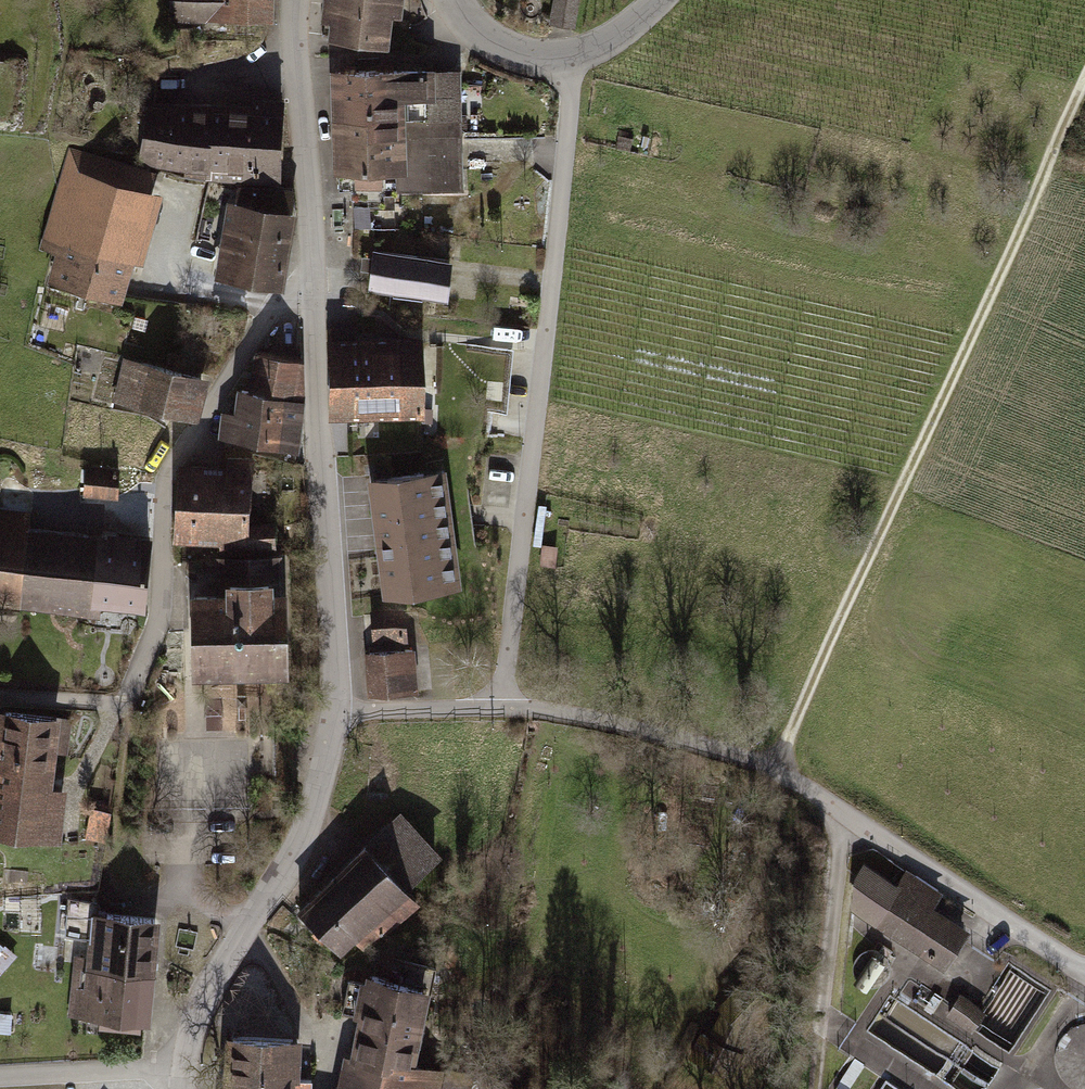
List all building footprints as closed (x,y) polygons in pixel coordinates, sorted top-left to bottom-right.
[(270,20),(270,0),(171,0),(171,20),(270,20)] [(353,39),(358,0),(326,0),(322,35),(353,39)] [(353,39),(385,43),(390,0),(358,0),(353,39)] [(573,25),(577,0),(557,0),(554,22),(573,25)] [(424,94),(395,95),(396,139),(397,192),(458,191),(457,138),(455,71),(423,72),(424,94)] [(424,94),(423,72),(338,74),(339,96),(395,95),(424,94)] [(395,95),(339,96),(340,140),(396,139),(395,95)] [(209,112),(208,168),(243,170),(243,181),(259,181),(259,170),(282,170),(283,114),(280,114),(281,102),(266,102),(267,114),(209,112)] [(208,168),(209,112),(148,110),(141,161),(184,167),(208,168)] [(396,139),(340,140),(341,188),(352,188),(352,193),(397,192),(396,139)] [(67,254),(58,283),(114,299),(151,173),(93,157),(72,150),(44,248),(67,254)] [(239,186),(225,279),(280,288),(294,191),(239,186)] [(359,226),(395,224),(394,209),(358,211),(359,226)] [(374,252),(370,291),(445,299),(450,261),(374,252)] [(328,346),(329,412),(422,409),(420,343),(328,346)] [(502,414),(508,349),(477,346),(471,411),(502,414)] [(302,362),(259,355),(252,392),(301,399),(303,399),(302,362)] [(117,396),(133,400),(143,364),(126,360),(117,396)] [(201,379),(143,364),(133,400),(132,403),(191,418),(201,379)] [(226,414),(222,438),(294,449),(301,399),(252,392),(242,391),(239,416),(226,414)] [(179,471),(176,534),(223,537),(223,554),(274,552),(273,528),(249,529),(251,480),(262,481),(263,463),(228,460),(227,475),(179,471)] [(119,470),(88,467),(85,495),(117,498),(119,470)] [(441,471),(374,480),(389,595),(456,586),(441,471)] [(0,516),(0,527),(24,528),(24,516),(0,516)] [(99,614),(100,604),(143,609),(150,552),(0,536),(0,602),(99,614)] [(244,560),(244,572),(269,572),(269,560),(244,560)] [(194,597),(195,672),(284,670),(282,595),(268,595),(268,582),(230,582),(230,596),(194,597)] [(404,635),(402,613),(373,615),(375,637),(404,635)] [(369,653),(371,695),(416,692),(413,650),(369,653)] [(39,837),(49,747),(64,749),(68,718),(1,711),(0,719),(0,833),(39,837)] [(397,819),(366,849),(405,888),(435,859),(397,819)] [(416,899),(405,888),(366,849),(300,913),(336,950),(352,935),(365,949),(416,899)] [(872,917),(893,885),(865,866),(857,876),(854,906),(872,917)] [(877,921),(943,963),(964,931),(926,907),(938,891),(913,874),(900,892),(911,898),(904,898),(896,902),(891,899),(877,921)] [(100,969),(105,914),(96,914),(97,903),(70,899),(67,934),(94,938),(92,956),(80,955),(79,967),(100,969)] [(105,914),(100,969),(150,972),(155,919),(105,914)] [(871,986),(877,985),(882,983),(886,978),(888,973),(888,968),(887,962),(884,957),(880,954),(874,952),(869,952),(863,953),(859,957),(855,962),(854,967),(854,973),(857,978),(860,982),(865,985),(871,986)] [(351,1088),(435,1088),(439,1072),(410,1066),(412,1049),(420,1049),(426,1018),(419,1017),(424,991),(431,992),(435,969),(394,959),(391,975),(401,977),(400,984),(372,976),(371,985),(349,981),(343,1013),(365,1017),(351,1088)] [(96,1016),(100,969),(79,967),(75,1015),(96,1016)] [(146,1020),(150,972),(100,969),(96,1016),(146,1020)] [(943,999),(922,986),(913,1000),(934,1013),(943,999)] [(961,997),(949,1013),(970,1028),(982,1012),(961,997)] [(228,1088),(307,1088),(307,1082),(294,1081),(296,1043),(231,1039),(228,1088)] [(450,1071),(447,1088),(470,1088),(472,1075),(450,1071)]
